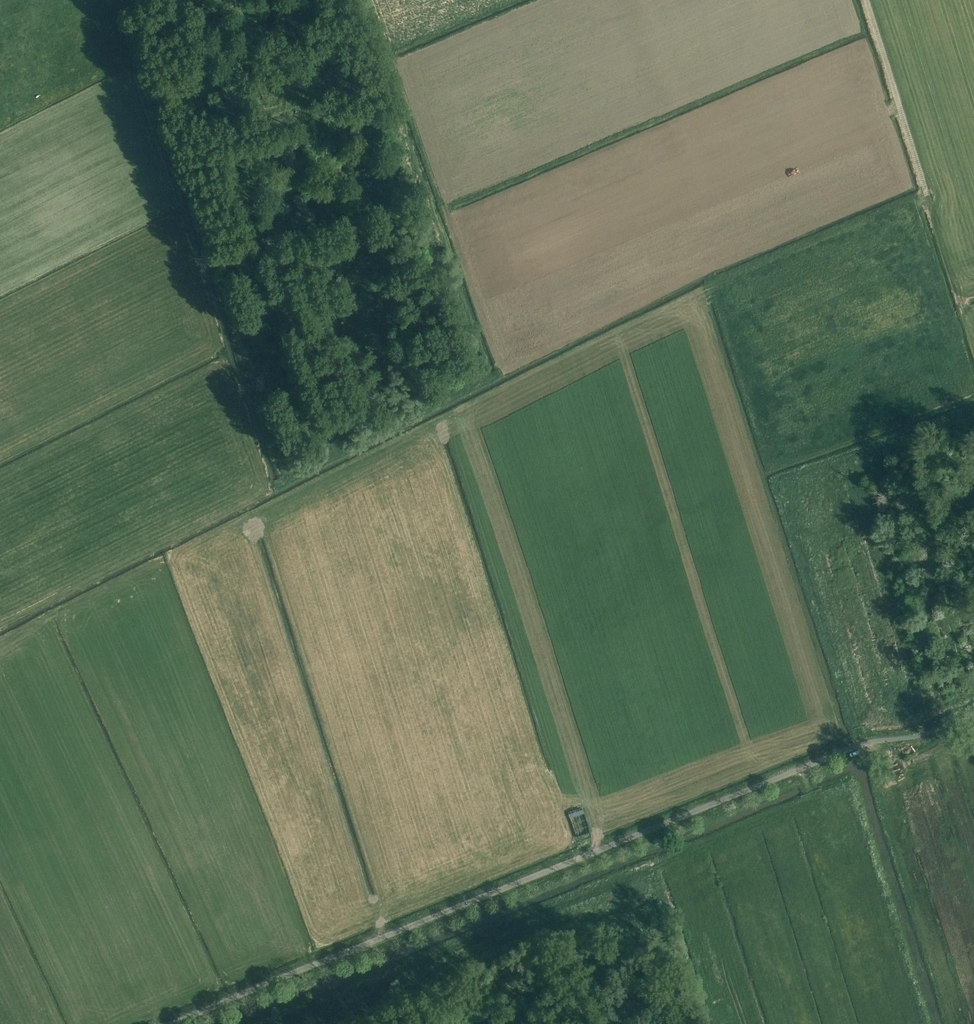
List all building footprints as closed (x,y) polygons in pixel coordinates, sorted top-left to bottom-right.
[(584,809),(571,813),(580,837),(592,832),(584,809)]
